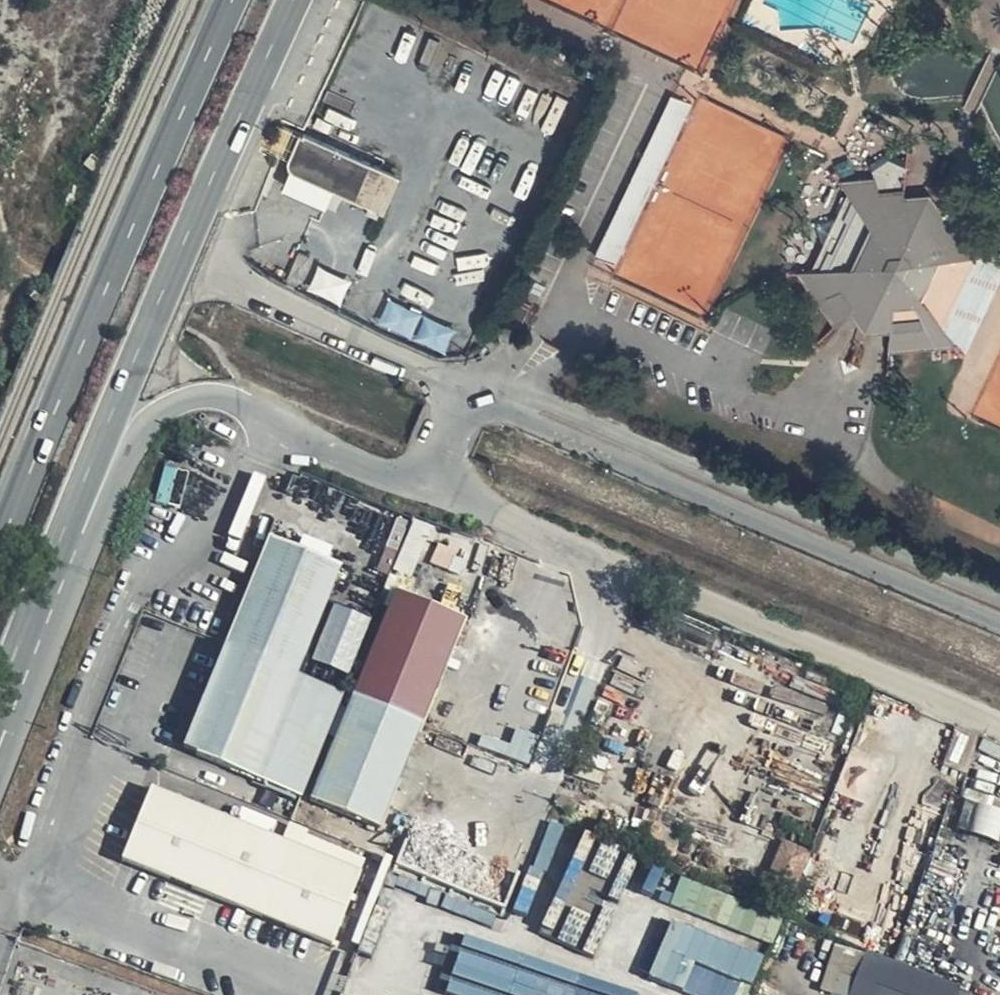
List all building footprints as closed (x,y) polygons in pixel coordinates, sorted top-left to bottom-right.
[(602,254),(623,263),(693,100),(672,91),(602,254)] [(334,187),(360,199),(375,167),(281,127),(270,151),(292,161),(289,168),(291,169),(282,189),(325,207),(334,187)] [(815,270),(816,270),(834,299),(844,294),(856,288),(865,299),(855,310),(849,315),(847,318),(835,329),(819,345),(821,347),(852,317),(867,302),(877,316),(893,314),(891,333),(887,381),(890,381),(892,353),(893,345),(893,341),(894,339),(895,323),(895,315),(913,313),(920,299),(934,320),(944,336),(947,335),(949,334),(944,327),(922,295),(937,263),(975,261),(994,260),(992,258),(957,207),(952,213),(934,231),(925,215),(906,219),(908,197),(913,153),(909,152),(906,190),(904,208),(889,209),(886,192),(876,152),(872,153),(879,180),(883,192),(854,195),(852,196),(862,210),(867,218),(843,268),(834,269),(815,270)] [(947,178),(955,160),(949,158),(941,174),(947,178)] [(844,186),(847,184),(849,183),(839,166),(833,169),(844,186)] [(400,179),(383,171),(375,167),(360,199),(369,203),(386,211),(400,179)] [(849,183),(847,184),(854,195),(883,192),(879,180),(849,183)] [(904,208),(906,190),(886,192),(889,209),(904,208)] [(934,231),(952,213),(936,191),(908,197),(906,219),(925,215),(934,231)] [(867,218),(862,210),(834,269),(843,268),(867,218)] [(944,327),(975,261),(937,263),(922,295),(944,327)] [(816,270),(804,271),(804,273),(800,273),(835,329),(847,318),(834,299),(816,270)] [(856,288),(844,294),(855,310),(865,299),(856,288)] [(895,315),(895,323),(934,320),(920,299),(913,313),(895,315)] [(867,302),(852,317),(865,340),(891,333),(893,314),(877,316),(867,302)] [(955,348),(953,346),(947,335),(944,336),(894,339),(893,341),(893,345),(892,353),(951,348),(955,348)] [(956,344),(953,346),(955,348),(951,348),(961,363),(967,358),(956,344)] [(853,373),(861,356),(856,353),(847,371),(853,373)] [(301,678),(338,583),(344,569),(275,540),(192,753),(261,779),(301,678)] [(344,569),(338,583),(345,586),(351,572),(344,569)] [(400,592),(357,698),(424,726),(467,618),(400,592)] [(348,696),(301,678),(261,779),(309,798),(348,696)] [(424,726),(357,698),(316,800),(384,828),(424,726)] [(510,756),(533,762),(540,733),(517,728),(510,756)] [(951,751),(975,760),(981,744),(956,735),(951,751)] [(968,783),(975,760),(951,751),(943,774),(968,783)] [(359,871),(159,790),(130,862),(330,942),(359,871)] [(969,800),(961,828),(999,840),(999,810),(969,800)] [(788,844),(770,890),(796,901),(815,855),(788,844)] [(393,885),(359,871),(330,942),(365,955),(393,885)] [(774,941),(783,914),(683,878),(673,905),(774,941)] [(762,954),(672,920),(650,977),(695,994),(746,994),(762,954)] [(639,994),(499,954),(488,993),(455,983),(451,994),(639,994)]
